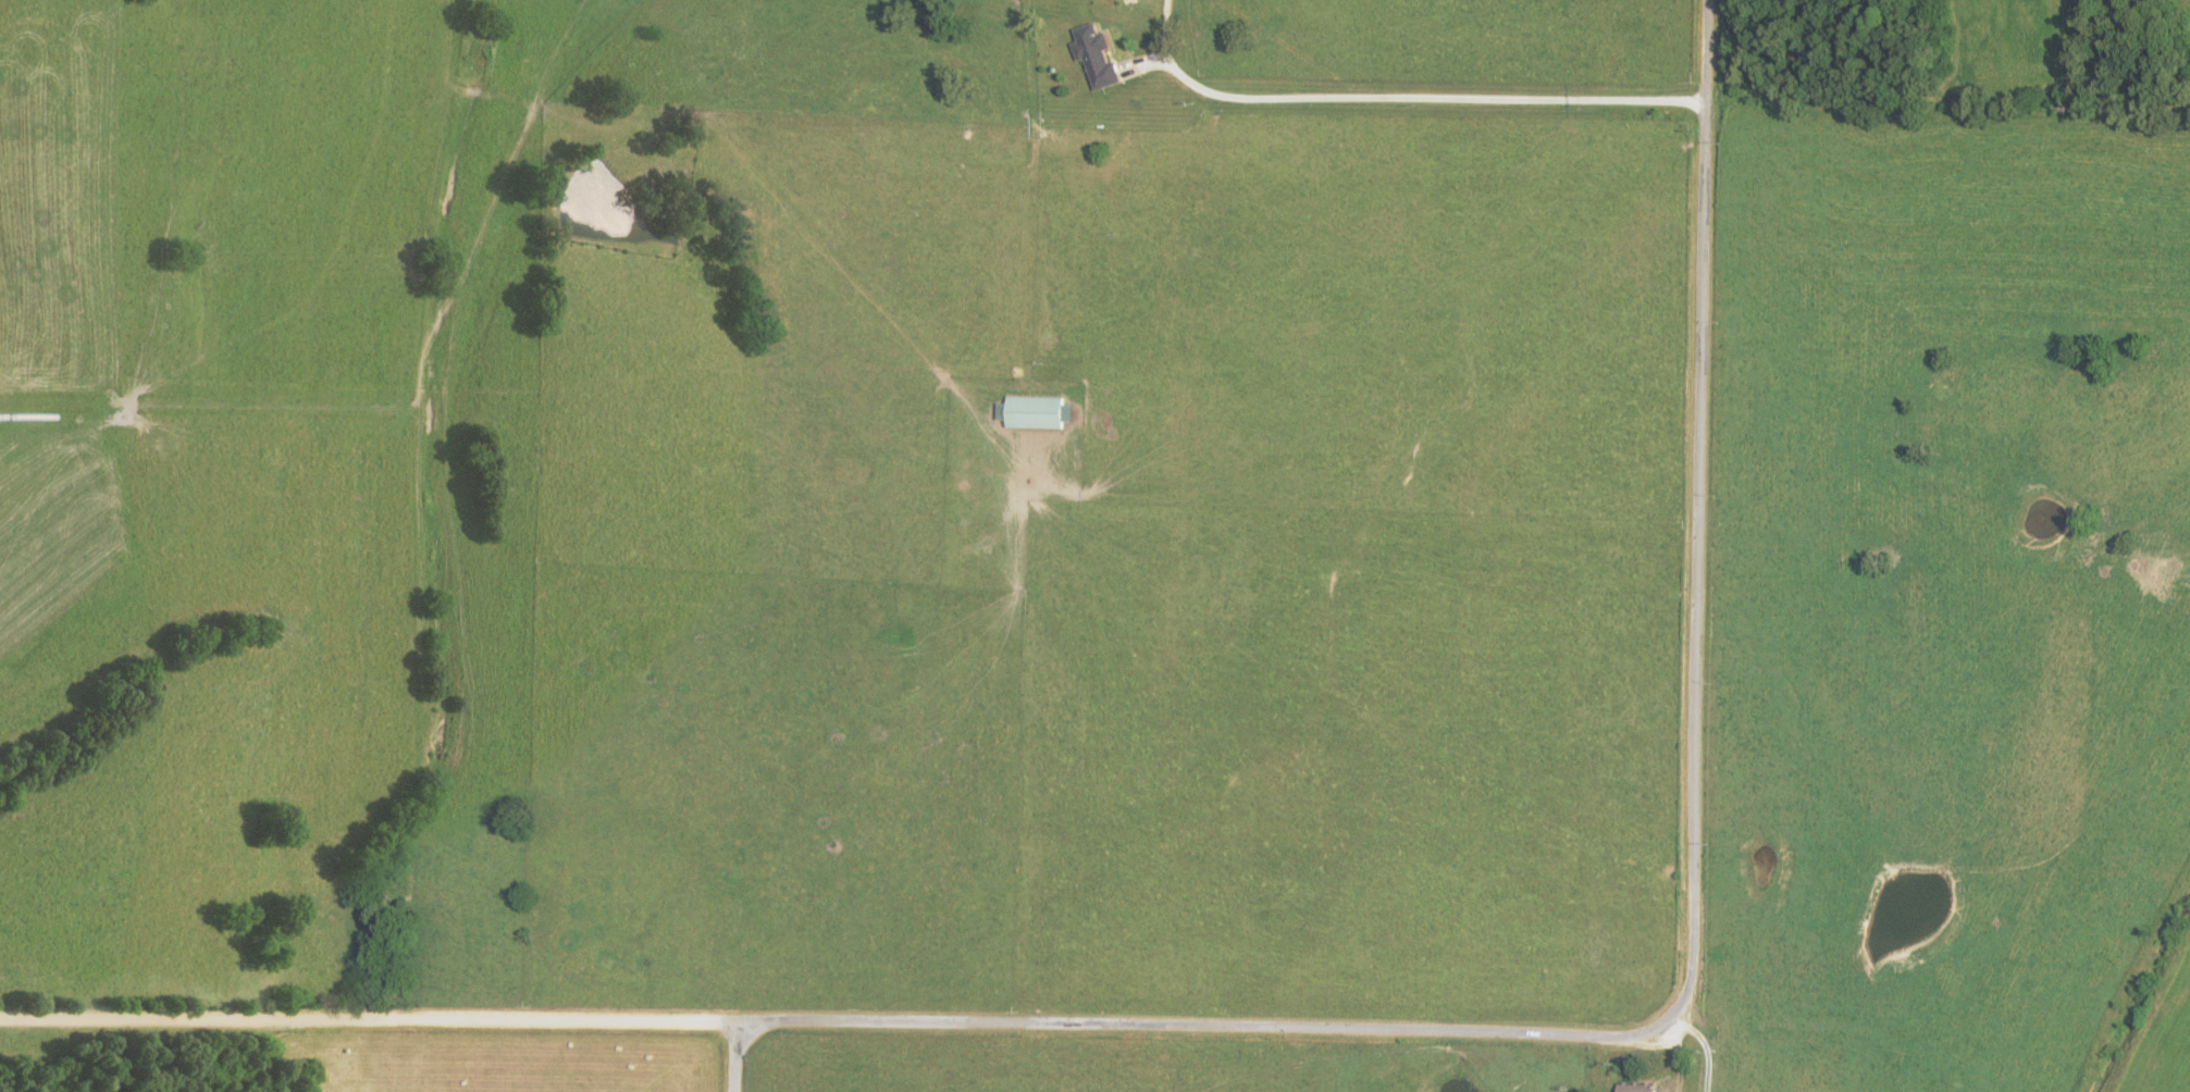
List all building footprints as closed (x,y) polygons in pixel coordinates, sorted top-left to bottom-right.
[(1090,90),(1116,81),(1109,60),(1103,62),(1099,50),(1105,48),(1100,31),(1093,33),(1090,24),(1069,31),(1073,43),(1067,45),(1072,61),(1079,59),(1090,90)] [(1000,428),(1057,428),(1057,422),(1066,422),(1067,405),(1058,405),(1058,398),(1001,398),(1001,403),(992,403),(992,420),(1000,420),(1000,428)]
